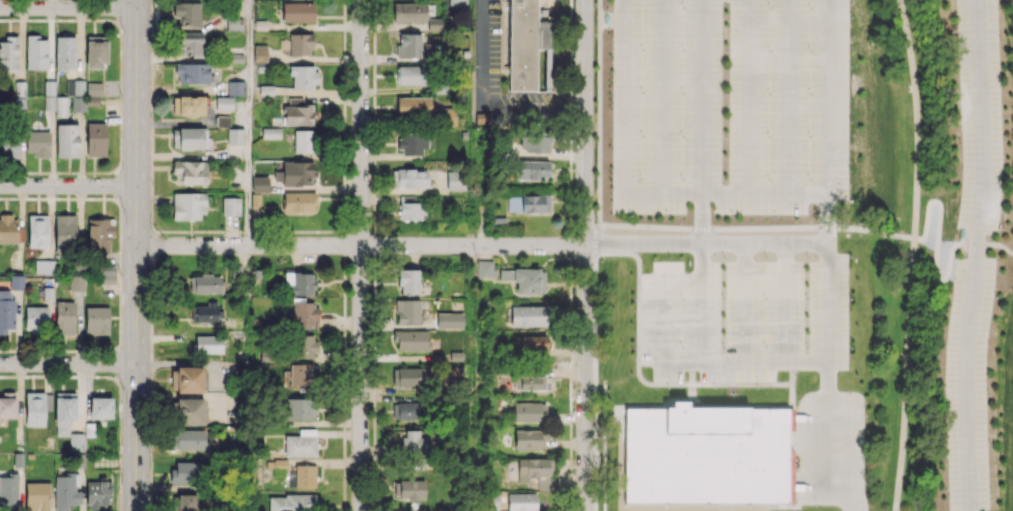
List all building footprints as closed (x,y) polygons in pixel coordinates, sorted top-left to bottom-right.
[(536,91),(536,48),(549,48),(549,21),(536,20),(536,0),(509,0),(508,91),(536,91)] [(179,26),(200,25),(200,2),(173,2),(173,15),(179,15),(179,26)] [(313,22),(313,3),(282,2),(282,21),(313,22)] [(425,3),(393,4),(393,22),(426,21),(425,3)] [(242,30),(242,18),(226,18),(226,30),(242,30)] [(203,32),(181,32),(180,56),(202,56),(203,32)] [(397,58),(420,58),(420,32),(397,33),(397,58)] [(311,33),(289,34),(290,56),(312,55),(311,33)] [(18,70),(18,36),(4,35),(4,41),(0,41),(0,69),(18,70)] [(26,69),(48,69),(47,39),(39,39),(39,35),(26,35),(26,69)] [(86,67),(107,67),(106,36),(86,36),(86,67)] [(75,37),(56,37),(55,70),(75,70),(75,37)] [(266,63),(267,45),(254,45),(253,62),(266,63)] [(211,84),(211,63),(176,63),(176,83),(211,84)] [(396,84),(423,84),(424,66),(397,65),(396,84)] [(316,66),(288,66),(288,75),(292,75),(293,89),(316,89),(316,66)] [(66,96),(71,96),(72,112),(83,111),(82,80),(66,80),(66,96)] [(227,95),(243,95),(244,81),(228,80),(227,95)] [(25,81),(14,81),(13,111),(25,111),(25,81)] [(55,117),(67,117),(68,97),(56,96),(55,117)] [(204,115),(204,96),(173,96),(173,114),(204,115)] [(233,110),(232,96),(215,96),(216,110),(233,110)] [(431,97),(397,96),(396,116),(430,117),(431,97)] [(283,106),(283,125),(313,125),(313,105),(283,106)] [(476,124),(493,125),(493,112),(476,112),(476,124)] [(216,127),(230,127),(230,115),(216,116),(216,127)] [(106,123),(87,123),(86,157),(105,157),(106,123)] [(78,157),(79,124),(57,124),(56,156),(78,157)] [(209,149),(208,128),(178,128),(179,149),(209,149)] [(243,128),(227,129),(227,144),(243,143),(243,128)] [(261,138),(280,138),(280,128),(261,128),(261,138)] [(312,153),(312,130),(294,130),(293,152),(312,153)] [(49,157),(50,131),(26,131),(25,151),(33,151),(33,157),(49,157)] [(398,154),(425,155),(426,132),(399,131),(398,154)] [(548,153),(549,132),(525,131),(524,151),(548,153)] [(0,157),(19,158),(19,138),(1,137),(0,157)] [(518,177),(549,178),(549,161),(519,160),(518,177)] [(209,162),(172,161),(172,175),(181,175),(180,183),(208,183),(209,162)] [(274,180),(282,180),(282,185),(314,185),(314,170),(313,170),(313,161),(282,161),(282,168),(274,168),(274,180)] [(427,187),(427,169),(392,169),(392,187),(427,187)] [(447,190),(464,190),(464,171),(446,171),(447,190)] [(268,176),(252,176),(251,192),(268,192),(268,176)] [(204,220),(204,193),(173,192),(172,219),(204,220)] [(314,212),(314,193),(283,192),(283,212),(314,212)] [(549,195),(508,196),(508,212),(550,212),(549,195)] [(423,220),(423,209),(416,209),(417,196),(400,196),(399,220),(423,220)] [(239,215),(239,197),(222,197),(222,215),(239,215)] [(76,214),(55,215),(55,254),(66,254),(65,245),(76,245),(76,214)] [(18,242),(18,216),(0,215),(0,241),(18,242)] [(47,215),(28,215),(28,247),(48,247),(47,215)] [(88,219),(88,253),(110,252),(109,237),(114,236),(114,218),(88,219)] [(53,260),(35,260),(35,272),(53,272),(53,260)] [(494,277),(494,260),(477,260),(477,277),(494,277)] [(516,293),(544,294),(544,269),(500,268),(499,280),(517,281),(516,293)] [(418,269),(399,269),(398,294),(418,294),(418,269)] [(313,272),(284,272),(284,285),(290,285),(289,295),(313,295),(313,272)] [(221,292),(220,274),(194,274),(194,293),(221,292)] [(23,275),(10,275),(9,288),(23,289),(23,275)] [(83,290),(83,278),(70,278),(70,290),(83,290)] [(7,334),(7,328),(14,328),(15,298),(9,298),(9,290),(0,290),(0,334),(7,334)] [(292,325),(317,325),(316,304),(304,304),(304,298),(291,298),(292,325)] [(419,299),(396,299),(396,324),(419,324),(419,299)] [(55,334),(74,335),(74,301),(55,301),(55,334)] [(220,324),(220,310),(217,310),(217,301),(206,302),(206,305),(195,306),(195,324),(220,324)] [(511,326),(547,326),(546,305),(510,306),(511,326)] [(48,307),(25,306),(25,332),(48,332),(48,307)] [(85,334),(108,334),(109,307),(85,306),(85,334)] [(462,313),(437,312),(436,328),(462,328),(462,313)] [(395,350),(427,350),(428,331),(395,330),(395,350)] [(223,336),(195,335),(195,352),(223,353),(223,336)] [(318,358),(318,335),(295,335),(294,357),(318,358)] [(546,335),(513,336),(514,354),(546,352),(546,335)] [(290,385),(298,385),(298,391),(316,391),(316,364),(289,364),(290,385)] [(203,367),(176,367),(176,392),(203,392),(203,367)] [(423,367),(395,367),(395,387),(424,386),(423,367)] [(544,390),(545,376),(514,375),(514,390),(544,390)] [(45,392),(26,392),(25,426),(44,427),(45,392)] [(55,436),(69,435),(69,419),(76,419),(75,392),(55,393),(55,436)] [(16,418),(16,394),(2,394),(2,397),(0,397),(0,418),(16,418)] [(112,398),(90,397),(90,418),(112,418),(112,398)] [(204,424),(204,398),(175,398),(176,425),(204,424)] [(285,398),(285,419),(315,419),(314,398),(285,398)] [(393,420),(419,420),(419,402),(392,403),(393,420)] [(625,409),(625,504),(788,504),(788,409),(695,409),(687,409),(687,402),(671,402),(671,409),(625,409)] [(546,403),(513,403),(513,422),(546,423),(546,403)] [(316,457),(316,428),(298,429),(299,435),(284,436),(284,457),(316,457)] [(515,429),(514,449),(544,449),(544,430),(515,429)] [(207,449),(207,430),(176,430),(176,450),(207,449)] [(418,430),(400,430),(399,455),(430,455),(430,437),(417,437),(418,430)] [(69,449),(84,450),(84,434),(70,433),(69,449)] [(517,483),(535,483),(535,490),(552,490),(552,458),(517,458),(517,483)] [(170,484),(199,484),(199,462),(175,461),(175,469),(170,469),(170,484)] [(315,488),(316,465),(295,465),(294,487),(315,488)] [(7,473),(7,477),(0,476),(0,508),(18,509),(18,473),(7,473)] [(55,510),(65,510),(68,510),(68,505),(81,504),(81,491),(75,491),(74,474),(54,474),(55,510)] [(86,481),(87,510),(110,510),(109,480),(86,481)] [(423,480),(391,480),(390,499),(423,500),(423,480)] [(49,483),(25,482),(25,510),(49,510),(49,483)] [(507,510),(536,510),(535,493),(507,493),(507,510)] [(178,494),(177,510),(196,510),(196,495),(178,494)] [(268,510),(315,510),(316,495),(268,494),(268,510)]
